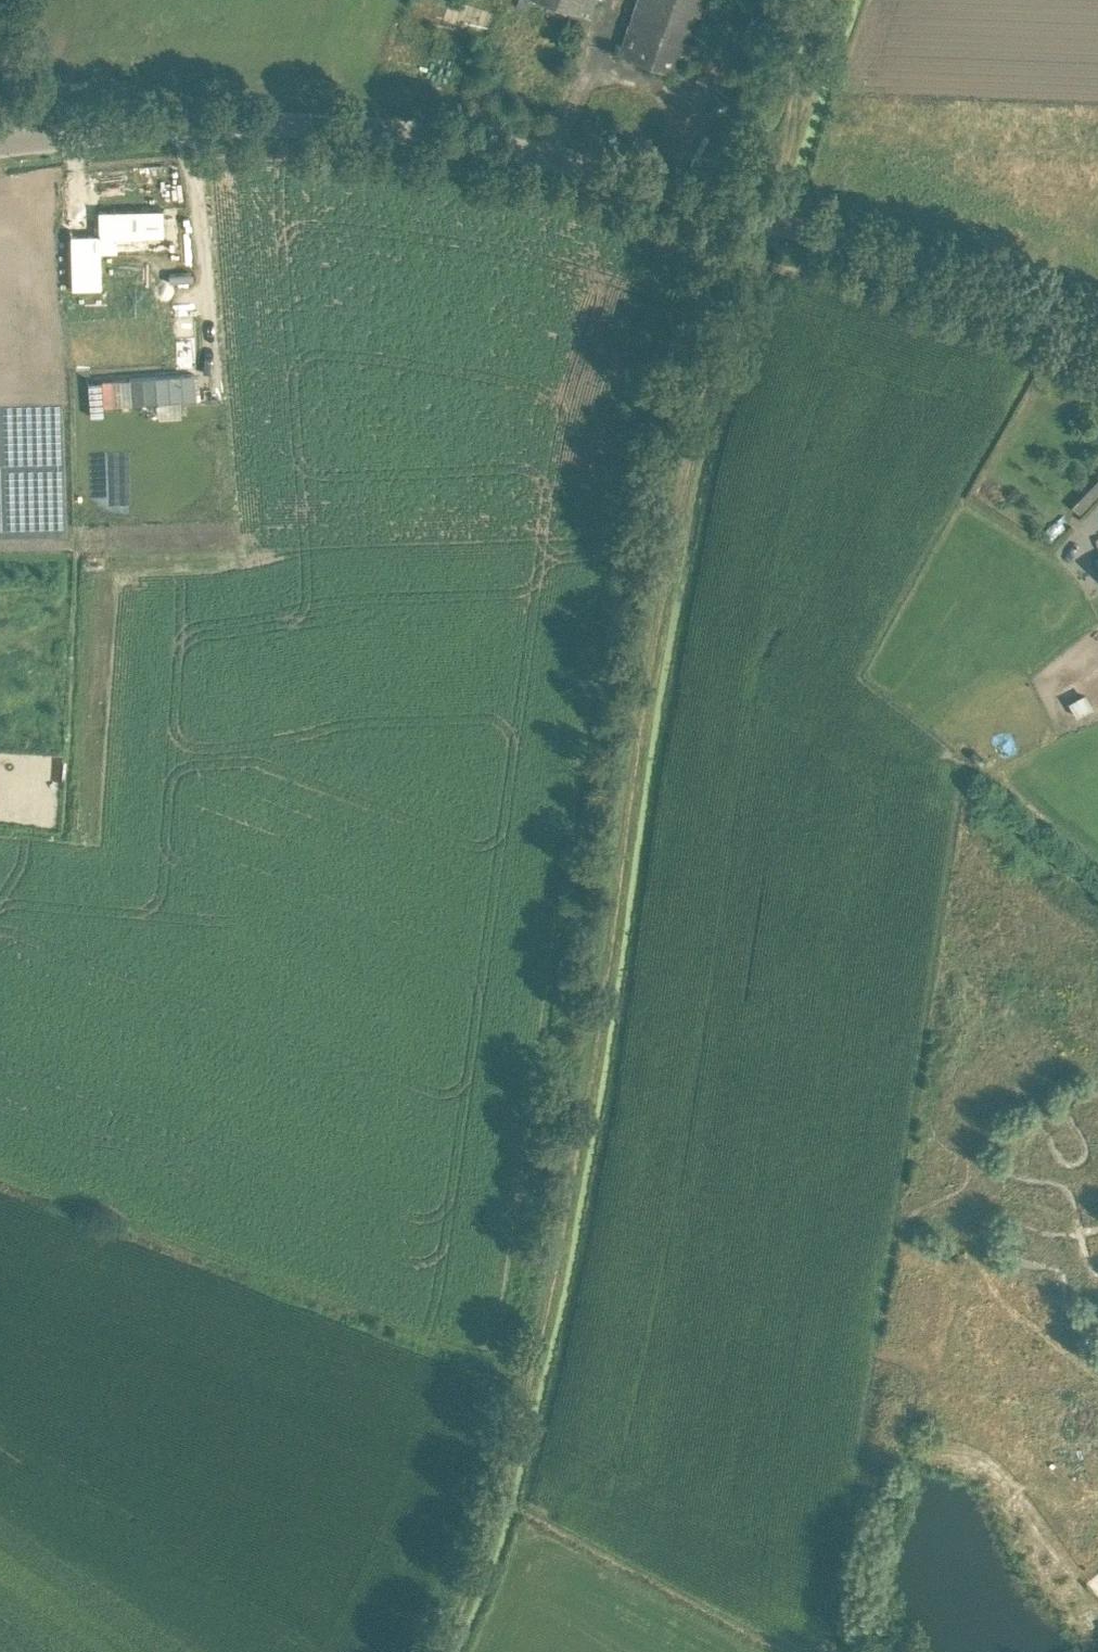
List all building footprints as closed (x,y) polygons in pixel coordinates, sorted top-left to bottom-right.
[(590,16),(596,0),(545,0),(590,16)] [(708,0),(638,0),(619,53),(682,75),(708,0)] [(70,211),(70,271),(101,271),(101,235),(146,235),(146,227),(148,227),(148,221),(165,221),(165,194),(186,194),(186,192),(99,192),(99,216),(72,216),(72,211),(70,211)] [(196,335),(176,335),(177,367),(197,367),(196,335)] [(195,373),(130,377),(132,403),(197,398),(195,373)] [(1074,503),(1081,510),(1097,492),(1097,478),(1074,503)]
